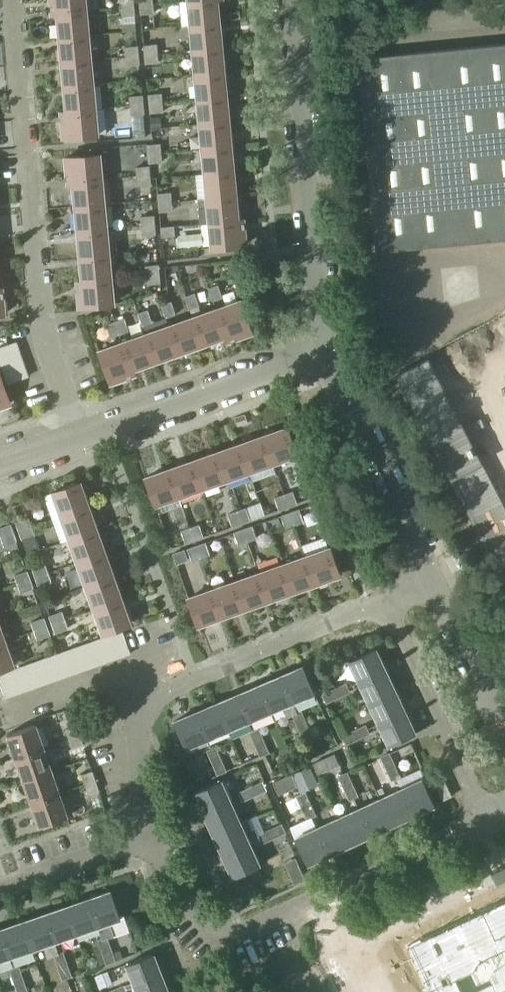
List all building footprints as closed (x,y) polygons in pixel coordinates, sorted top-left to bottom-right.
[(86,11),(85,0),(51,0),(52,14),(86,11)] [(219,23),(216,0),(199,0),(189,1),(191,26),(219,23)] [(153,4),(140,6),(141,15),(154,14),(153,4)] [(134,6),(121,8),(122,16),(135,15),(134,6)] [(60,38),(88,35),(86,11),(52,14),(52,15),(58,14),(60,38)] [(219,23),(191,26),(194,50),(221,48),(219,23)] [(88,35),(60,38),(62,63),(90,60),(88,35)] [(145,55),(158,54),(157,45),(144,46),(145,55)] [(126,57),(139,56),(138,46),(125,48),(126,57)] [(355,63),(374,256),(504,240),(504,47),(355,63)] [(196,75),(223,72),(221,48),(194,50),(196,75)] [(158,54),(145,55),(146,64),(159,63),(158,54)] [(139,56),(126,57),(127,66),(140,65),(139,56)] [(65,87),(92,85),(90,60),(62,63),(65,87)] [(223,72),(196,75),(198,100),(226,97),(223,72)] [(92,85),(65,87),(67,111),(61,112),(62,113),(95,110),(92,85)] [(150,105),(163,103),(162,95),(149,96),(150,105)] [(131,106),(144,105),(143,96),(130,97),(131,106)] [(201,124),(228,122),(226,97),(198,100),(201,124)] [(163,103),(150,105),(151,113),(163,112),(163,103)] [(144,105),(131,106),(131,115),(144,114),(144,105)] [(95,110),(62,113),(64,138),(97,135),(95,110)] [(161,117),(151,118),(152,128),(162,127),(161,117)] [(228,122),(201,124),(203,149),(230,146),(228,122)] [(148,154),(161,153),(160,144),(147,145),(148,154)] [(205,174),(232,171),(230,146),(203,149),(205,174)] [(161,153),(148,154),(149,163),(162,162),(161,153)] [(68,183),(102,180),(99,155),(66,158),(68,183)] [(137,176),(150,175),(149,166),(137,167),(137,176)] [(232,171),(205,174),(208,198),(235,196),(232,171)] [(150,175),(137,176),(138,185),(151,184),(150,175)] [(76,207),(104,205),(102,180),(68,183),(74,183),(76,207)] [(159,203),(172,202),(171,193),(158,194),(159,203)] [(237,219),(235,196),(208,198),(208,199),(197,200),(199,225),(210,224),(210,223),(243,220),(243,219),(237,219)] [(172,202),(159,203),(160,212),(173,210),(172,202)] [(104,205),(76,207),(78,232),(106,229),(104,205)] [(142,226),(155,225),(154,216),(141,217),(142,226)] [(210,223),(210,224),(212,248),(245,245),(243,220),(210,223)] [(155,225),(142,226),(142,235),(156,234),(155,225)] [(162,237),(175,235),(174,226),(161,227),(162,237)] [(80,256),(108,254),(106,229),(78,232),(80,256)] [(108,254),(80,256),(83,280),(77,281),(110,278),(108,254)] [(146,275),(159,274),(159,265),(146,266),(146,275)] [(159,274),(146,275),(147,284),(160,283),(159,274)] [(110,278),(77,281),(80,307),(113,304),(110,278)] [(213,300),(222,297),(217,285),(209,288),(213,300)] [(190,308),(198,306),(194,294),(186,297),(190,308)] [(217,309),(228,341),(252,332),(240,301),(217,309)] [(166,317),(175,314),(171,302),(162,305),(166,317)] [(193,318),(203,344),(225,336),(227,341),(228,341),(217,309),(193,318)] [(143,325),(152,322),(148,310),(139,313),(143,325)] [(115,321),(120,334),(128,331),(124,318),(115,321)] [(170,326),(179,352),(203,344),(193,318),(170,326)] [(111,337),(120,334),(115,321),(107,325),(111,337)] [(146,334),(156,360),(179,352),(170,326),(146,334)] [(133,368),(156,360),(146,334),(123,343),(134,374),(135,374),(133,368)] [(20,354),(16,343),(0,348),(0,361),(20,354)] [(110,383),(134,374),(123,343),(99,351),(110,383)] [(0,361),(0,362),(4,373),(25,366),(20,354),(0,361)] [(25,366),(4,373),(8,384),(29,377),(25,366)] [(10,404),(0,375),(0,408),(10,404)] [(264,437),(273,464),(297,456),(287,428),(264,437)] [(240,445),(250,472),(273,464),(264,437),(240,445)] [(227,481),(250,472),(240,445),(217,453),(227,481)] [(194,462),(203,489),(227,481),(217,453),(194,462)] [(180,497),(203,489),(194,462),(170,470),(180,497)] [(155,506),(180,497),(170,470),(146,479),(155,506)] [(88,508),(80,483),(54,492),(45,496),(48,505),(57,502),(62,517),(88,508)] [(284,495),(289,507),(297,504),(293,492),(284,495)] [(280,510),(289,507),(284,495),(276,498),(280,510)] [(70,540),(97,531),(88,508),(62,517),(70,540)] [(237,512),(242,524),(250,521),(246,509),(237,512)] [(291,513),(295,525),(303,522),(299,510),(291,513)] [(233,527),(242,524),(237,512),(229,515),(233,527)] [(286,528),(295,525),(291,513),(282,516),(286,528)] [(16,522),(19,531),(32,527),(29,518),(16,522)] [(13,533),(10,525),(0,528),(0,534),(1,538),(13,533)] [(191,528),(195,541),(204,538),(199,525),(191,528)] [(19,531),(27,555),(40,550),(35,536),(32,527),(19,531)] [(244,530),(248,542),(257,539),(252,527),(244,530)] [(186,544),(195,541),(191,528),(182,531),(186,544)] [(240,545),(248,542),(244,530),(235,533),(240,545)] [(97,531),(70,540),(79,564),(105,555),(97,531)] [(13,533),(1,538),(4,546),(16,542),(13,533)] [(197,546),(202,559),(210,556),(206,543),(197,546)] [(193,562),(202,559),(197,546),(188,550),(193,562)] [(306,556),(316,583),(339,575),(330,548),(306,556)] [(177,563),(188,559),(185,549),(174,553),(177,563)] [(87,587),(113,578),(105,555),(79,564),(87,587)] [(283,564),(292,592),(316,583),(306,556),(283,564)] [(269,600),(292,592),(283,564),(259,573),(269,600)] [(36,578),(48,574),(45,565),(33,570),(36,578)] [(18,585),(30,580),(27,572),(15,576),(18,585)] [(236,581),(246,609),(269,600),(259,573),(236,581)] [(48,574),(36,578),(39,587),(51,582),(48,574)] [(113,578),(87,587),(95,611),(121,602),(113,578)] [(30,580),(18,585),(21,593),(33,589),(30,580)] [(222,617),(246,609),(236,581),(213,590),(222,617)] [(199,625),(222,617),(213,590),(189,598),(199,625)] [(121,602),(95,611),(103,634),(130,625),(121,602)] [(52,625),(65,621),(62,612),(49,617),(52,625)] [(35,631),(47,627),(44,619),(32,623),(35,631)] [(65,621),(52,625),(56,634),(68,629),(65,621)] [(47,627),(35,631),(38,640),(50,636),(47,627)] [(110,636),(118,659),(130,655),(122,632),(110,636)] [(106,664),(118,659),(110,636),(98,641),(106,664)] [(86,645),(94,668),(106,664),(98,641),(86,645)] [(0,644),(0,671),(13,666),(4,642),(0,644)] [(82,672),(94,668),(86,645),(74,649),(82,672)] [(70,676),(82,672),(74,649),(62,653),(70,676)] [(359,682),(385,670),(375,649),(349,661),(359,682)] [(45,659),(53,682),(65,678),(57,655),(45,659)] [(33,664),(41,686),(53,682),(45,659),(33,664)] [(30,691),(41,686),(33,664),(21,668),(30,691)] [(281,676),(293,702),(314,693),(303,667),(281,676)] [(9,672),(18,695),(30,691),(21,668),(9,672)] [(385,670),(359,682),(369,703),(395,691),(385,670)] [(18,695),(9,672),(0,675),(0,683),(6,699),(18,695)] [(298,713),(293,702),(281,676),(260,685),(271,711),(283,707),(287,718),(294,715),(298,713)] [(334,690),(338,698),(350,692),(346,684),(334,690)] [(250,721),(271,711),(260,685),(239,694),(250,721)] [(327,703),(338,698),(334,690),(323,695),(327,703)] [(379,725),(405,713),(395,691),(369,703),(379,725)] [(218,703),(229,730),(250,721),(239,694),(218,703)] [(208,739),(229,730),(218,703),(196,712),(208,739)] [(186,748),(208,739),(196,712),(175,722),(186,748)] [(298,727),(307,723),(302,712),(298,713),(294,715),(298,727)] [(405,713),(379,725),(389,746),(415,734),(405,713)] [(307,723),(298,727),(303,738),(311,735),(307,723)] [(16,758),(44,748),(36,725),(7,735),(16,758)] [(69,739),(80,736),(77,726),(66,730),(69,739)] [(354,732),(358,739),(369,734),(366,726),(354,732)] [(256,745),(264,741),(260,730),(251,733),(256,745)] [(346,744),(358,739),(354,732),(343,737),(346,744)] [(80,736),(69,739),(73,749),(84,745),(80,736)] [(264,741),(256,745),(261,757),(269,753),(264,741)] [(23,781),(52,771),(44,748),(16,758),(23,781)] [(213,763),(221,760),(216,748),(208,752),(213,763)] [(387,769),(396,765),(390,754),(382,758),(387,769)] [(318,774),(339,764),(335,755),(313,765),(318,774)] [(221,760),(213,763),(218,775),(226,771),(221,760)] [(396,765),(387,769),(392,781),(401,777),(396,765)] [(52,771),(23,781),(31,804),(60,794),(52,771)] [(85,785),(96,781),(93,771),(82,775),(85,785)] [(345,788),(353,785),(348,773),(340,777),(345,788)] [(455,794),(445,773),(434,778),(444,800),(455,794)] [(274,784),(280,795),(297,787),(292,776),(274,784)] [(402,789),(414,815),(434,805),(422,779),(402,789)] [(201,807),(204,813),(230,802),(220,780),(194,792),(201,807)] [(96,781),(85,785),(88,795),(99,791),(96,781)] [(252,787),(255,796),(267,790),(263,782),(252,787)] [(353,785),(345,788),(350,800),(359,796),(353,785)] [(244,801),(255,796),(252,787),(240,792),(244,801)] [(381,799),(393,825),(414,815),(402,789),(381,799)] [(303,808),(311,804),(306,793),(297,796),(303,808)] [(60,794),(31,804),(39,826),(43,825),(44,828),(54,824),(53,822),(68,816),(60,794)] [(372,835),(393,825),(381,799),(360,809),(372,835)] [(208,823),(214,835),(240,823),(230,802),(204,813),(208,823)] [(311,804),(303,808),(308,819),(316,815),(311,804)] [(339,819),(351,845),(372,835),(360,809),(339,819)] [(220,850),(223,856),(250,845),(262,840),(260,835),(257,829),(253,831),(248,819),(240,823),(214,835),(220,850)] [(330,855),(351,845),(339,819),(318,829),(330,855)] [(271,830),(275,838),(286,832),(282,824),(271,830)] [(307,865),(330,855),(318,829),(295,839),(307,865)] [(263,843),(275,838),(271,830),(260,835),(262,840),(263,843)] [(259,866),(250,845),(223,856),(233,878),(259,866)] [(103,939),(107,938),(113,936),(109,923),(121,919),(111,892),(97,897),(89,899),(98,926),(103,939)] [(428,991),(504,991),(504,898),(406,945),(428,991)] [(76,934),(98,926),(89,899),(81,902),(67,907),(76,934)] [(53,912),(45,914),(54,941),(76,934),(67,907),(53,912)] [(59,954),(54,941),(45,914),(23,922),(32,949),(43,945),(48,959),(53,957),(53,956),(59,954)] [(1,929),(10,956),(32,949),(23,922),(9,927),(1,929)] [(10,956),(1,929),(0,930),(0,960),(10,956)] [(103,954),(111,951),(107,938),(103,939),(98,941),(103,954)] [(111,951),(103,954),(106,965),(115,962),(111,951)] [(53,956),(53,957),(58,969),(68,965),(63,952),(59,954),(53,956)] [(135,988),(162,977),(153,955),(126,965),(135,988)] [(92,969),(97,966),(98,961),(94,956),(88,958),(88,964),(92,969)] [(68,965),(58,969),(62,981),(72,977),(68,965)] [(10,971),(15,983),(24,980),(20,967),(10,971)] [(94,977),(99,989),(106,986),(101,974),(94,977)] [(162,977),(135,988),(137,991),(168,991),(162,977)] [(15,983),(18,991),(29,991),(24,980),(15,983)]
